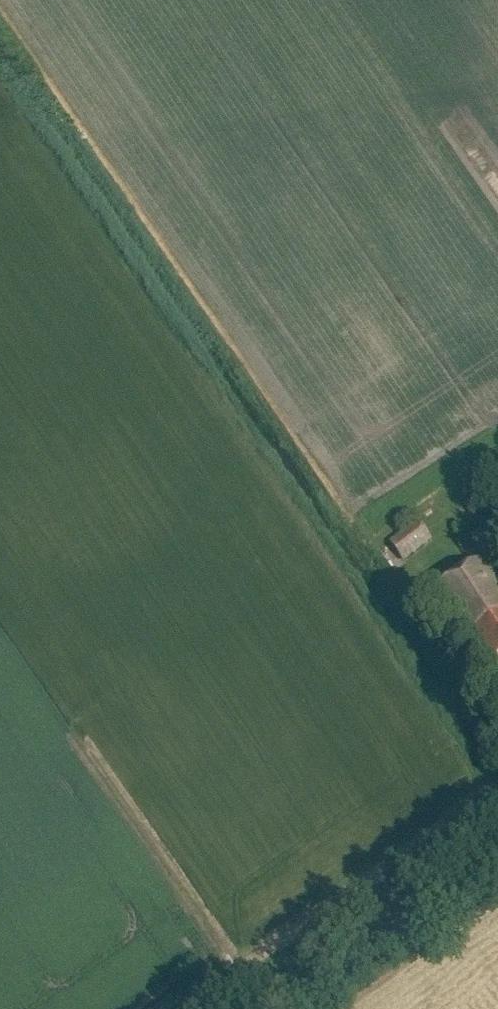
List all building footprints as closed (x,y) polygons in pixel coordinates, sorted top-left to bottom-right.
[(421,524),(392,546),(406,565),(435,543),(421,524)] [(483,669),(497,659),(497,580),(483,558),(431,594),(483,669)]
